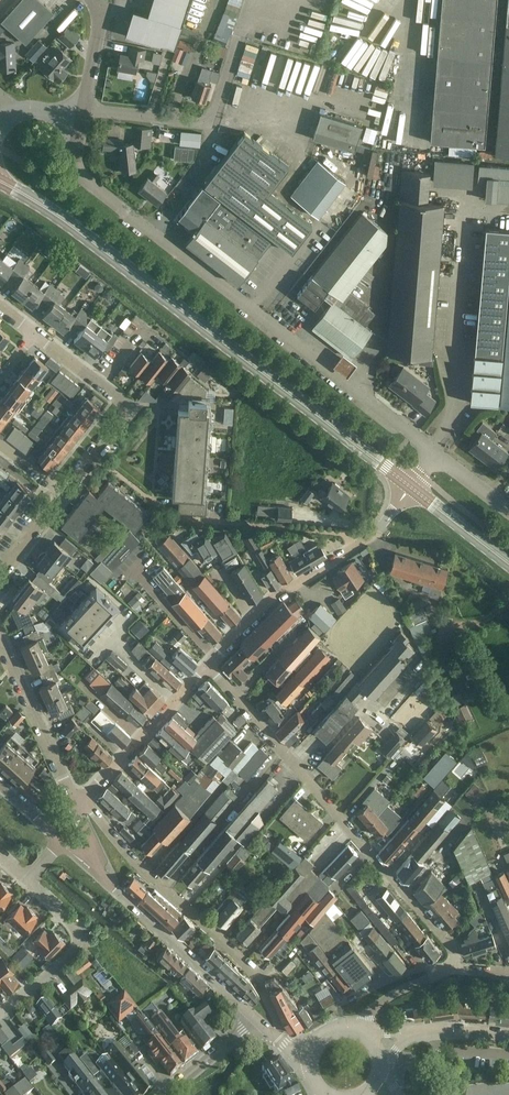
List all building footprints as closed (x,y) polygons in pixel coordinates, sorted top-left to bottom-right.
[(53,12),(40,0),(19,0),(1,21),(25,43),(53,12)] [(189,0),(149,0),(148,1),(185,13),(189,0)] [(497,0),(441,0),(440,13),(437,12),(433,56),(436,56),(429,141),(484,146),(497,0)] [(494,155),(508,156),(508,0),(507,0),(494,155)] [(181,25),(185,13),(148,1),(144,13),(168,20),(181,25)] [(129,18),(124,33),(136,37),(161,44),(168,20),(144,13),(133,9),(130,18),(129,18)] [(215,33),(228,38),(237,17),(223,12),(215,33)] [(174,47),(181,25),(168,20),(161,44),(167,46),(167,45),(174,47)] [(69,47),(79,36),(68,26),(58,37),(69,47)] [(194,43),(198,33),(183,26),(179,37),(194,43)] [(212,41),(225,46),(228,39),(214,34),(212,41)] [(38,39),(25,54),(33,61),(46,46),(38,39)] [(193,44),(179,39),(177,45),(191,51),(193,44)] [(14,42),(0,43),(0,69),(15,68),(14,42)] [(120,54),(117,68),(118,68),(134,71),(135,71),(138,59),(144,60),(146,49),(136,48),(129,46),(128,55),(120,54)] [(57,82),(67,72),(63,68),(71,59),(57,47),(40,67),(57,82)] [(153,52),(151,64),(160,66),(162,54),(153,52)] [(217,83),(220,72),(202,67),(198,79),(197,79),(191,97),(205,102),(211,84),(209,83),(210,81),(217,83)] [(354,151),(362,126),(320,113),(312,138),(354,151)] [(150,147),(152,128),(137,127),(135,146),(150,147)] [(181,131),(179,145),(200,147),(202,133),(181,131)] [(204,184),(273,238),(292,252),(312,225),(269,192),(288,166),(244,132),(204,184)] [(123,143),(123,140),(103,138),(102,149),(119,150),(122,171),(135,169),(132,142),(123,143)] [(174,146),(173,160),(193,162),(194,148),(174,146)] [(471,187),(474,163),(434,159),(432,184),(471,187)] [(318,217),(345,182),(317,160),(290,196),(318,217)] [(478,165),(477,185),(485,186),(484,200),(495,201),(508,203),(508,167),(478,165)] [(154,182),(159,176),(153,171),(149,177),(147,176),(137,189),(156,204),(166,191),(154,182)] [(428,202),(430,173),(401,171),(399,199),(398,199),(397,218),(386,354),(431,357),(444,203),(428,202)] [(238,284),(273,238),(204,184),(202,186),(178,217),(195,231),(185,243),(238,284)] [(334,300),(365,325),(375,313),(367,306),(368,305),(350,291),(354,285),(386,245),(387,232),(361,211),(356,218),(357,218),(312,276),(311,275),(297,295),(314,308),(323,296),(332,303),(334,300)] [(508,274),(508,230),(485,228),(470,403),(497,405),(508,274)] [(44,255),(51,260),(55,254),(49,249),(44,255)] [(24,263),(18,259),(13,267),(3,259),(0,262),(0,282),(1,283),(8,274),(13,277),(24,263)] [(22,299),(34,283),(28,278),(31,273),(28,271),(30,268),(24,263),(13,277),(19,281),(11,291),(22,299)] [(80,274),(85,278),(90,272),(84,268),(80,274)] [(45,302),(56,288),(50,283),(49,284),(45,281),(40,288),(34,283),(22,299),(32,307),(39,298),(45,302)] [(103,289),(102,285),(100,283),(97,284),(95,286),(95,290),(97,292),(101,291),(103,289)] [(53,323),(65,307),(59,303),(64,297),(60,293),(61,292),(56,288),(45,302),(50,306),(42,315),(53,323)] [(372,330),(365,325),(334,300),(332,303),(312,327),(351,357),(372,330)] [(499,406),(508,407),(508,300),(499,406)] [(65,307),(53,323),(63,331),(71,322),(76,326),(87,312),(81,308),(80,309),(70,301),(65,307)] [(84,347),(100,326),(91,319),(92,316),(87,312),(76,326),(81,330),(74,340),(84,347)] [(100,326),(84,347),(94,355),(102,346),(107,350),(118,336),(112,332),(111,334),(100,326)] [(1,347),(10,337),(0,330),(0,346),(1,347)] [(178,391),(190,377),(193,373),(184,367),(188,362),(184,358),(179,363),(172,356),(169,359),(159,351),(152,360),(141,352),(130,367),(151,383),(158,375),(178,391)] [(342,353),(333,365),(347,376),(356,364),(342,353)] [(26,367),(39,378),(47,367),(34,357),(26,367)] [(45,363),(56,371),(60,365),(50,357),(45,363)] [(122,375),(128,368),(124,365),(118,372),(122,375)] [(205,383),(213,373),(205,366),(197,376),(205,383)] [(31,388),(39,378),(26,367),(18,377),(31,388)] [(424,414),(435,400),(424,392),(430,386),(404,367),(390,385),(414,404),(413,405),(424,414)] [(58,387),(66,376),(59,371),(51,382),(58,387)] [(65,392),(73,381),(66,376),(58,387),(65,392)] [(23,398),(31,388),(18,377),(10,387),(23,398)] [(189,399),(206,397),(206,390),(190,377),(178,391),(189,399)] [(73,381),(65,392),(71,397),(80,387),(73,381)] [(23,398),(10,387),(2,398),(15,408),(23,398)] [(52,398),(54,395),(57,392),(52,387),(47,394),(52,398)] [(145,390),(137,400),(145,401),(150,394),(145,390)] [(78,407),(92,418),(100,408),(105,402),(95,394),(90,400),(86,397),(78,407)] [(206,397),(189,399),(188,411),(178,410),(172,497),(179,497),(178,512),(206,514),(207,498),(205,498),(211,411),(209,401),(209,397),(206,397)] [(2,398),(0,400),(0,413),(7,419),(15,408),(2,398)] [(67,398),(64,402),(70,407),(73,403),(67,398)] [(61,404),(56,400),(53,404),(58,408),(61,404)] [(35,408),(41,413),(44,409),(35,402),(32,405),(35,408)] [(84,428),(92,418),(78,407),(70,417),(84,428)] [(37,418),(41,413),(35,408),(31,413),(37,418)] [(43,415),(49,420),(53,415),(47,410),(43,415)] [(45,425),(49,420),(43,415),(39,419),(45,425)] [(76,439),(84,428),(70,417),(62,428),(76,439)] [(18,427),(21,424),(15,418),(12,422),(18,427)] [(495,468),(508,451),(492,439),(496,433),(483,422),(476,430),(481,434),(472,446),(489,460),(487,462),(495,468)] [(21,424),(18,427),(25,432),(28,429),(21,424)] [(13,443),(21,433),(14,428),(6,438),(13,443)] [(67,449),(76,439),(62,428),(54,438),(67,449)] [(34,439),(37,436),(30,431),(28,434),(34,439)] [(20,449),(28,438),(21,433),(13,443),(20,449)] [(28,438),(20,449),(27,454),(35,443),(28,438)] [(59,459),(67,449),(54,438),(46,448),(59,459)] [(51,469),(59,459),(46,448),(38,459),(51,469)] [(33,463),(37,459),(31,454),(28,459),(33,463)] [(9,474),(3,469),(0,473),(0,486),(9,474)] [(7,491),(16,480),(9,474),(0,486),(7,491)] [(7,491),(23,504),(32,492),(16,480),(7,491)] [(149,513),(108,480),(96,495),(89,489),(60,525),(78,538),(104,505),(135,530),(149,513)] [(334,484),(332,481),(325,490),(322,486),(317,493),(321,496),(320,496),(338,510),(344,503),(345,503),(347,500),(347,498),(349,495),(339,487),(340,486),(335,482),(334,484)] [(23,504),(7,491),(0,500),(0,504),(14,515),(23,504)] [(14,515),(0,504),(0,522),(5,527),(14,515)] [(291,521),(292,508),(257,505),(257,515),(270,516),(270,519),(276,519),(276,520),(291,521)] [(124,535),(100,561),(111,571),(112,571),(140,541),(133,534),(130,529),(129,529),(124,535)] [(135,534),(139,539),(144,535),(140,529),(135,534)] [(206,531),(188,540),(200,562),(217,553),(222,562),(237,552),(225,531),(211,540),(206,531)] [(252,533),(243,539),(250,550),(253,549),(255,553),(264,566),(262,568),(264,572),(260,574),(270,589),(280,583),(271,567),(269,564),(261,549),(258,546),(259,545),(254,538),(252,533)] [(261,547),(273,541),(269,535),(253,534),(261,547)] [(203,575),(169,536),(157,547),(177,568),(192,585),(218,614),(219,612),(231,625),(241,616),(230,603),(216,587),(206,577),(204,574),(203,575)] [(54,541),(46,552),(60,563),(63,565),(64,566),(72,556),(70,555),(73,552),(77,547),(65,538),(61,543),(59,545),(54,541)] [(295,543),(300,552),(306,549),(301,540),(295,543)] [(300,552),(295,543),(290,545),(287,547),(293,558),(288,561),(296,574),(309,566),(302,555),(300,552)] [(302,555),(309,566),(326,556),(319,545),(318,543),(303,552),(304,554),(302,555)] [(367,548),(360,552),(363,556),(369,552),(367,548)] [(40,568),(36,574),(39,576),(48,583),(49,582),(53,578),(53,577),(54,575),(63,565),(60,563),(46,552),(45,553),(44,552),(42,553),(40,555),(39,556),(38,558),(38,560),(38,561),(37,563),(42,566),(40,568)] [(441,589),(448,569),(395,552),(389,572),(412,579),(411,581),(423,585),(424,583),(430,585),(427,595),(438,599),(441,589)] [(282,582),(292,576),(280,555),(269,561),(282,582)] [(99,563),(90,573),(101,583),(109,574),(111,571),(100,561),(99,563)] [(353,592),(350,588),(363,579),(352,562),(338,571),(340,574),(333,578),(340,590),(341,589),(346,597),(353,592)] [(248,602),(262,594),(244,564),(231,573),(248,602)] [(222,633),(163,567),(152,577),(164,591),(162,593),(194,629),(196,627),(203,635),(205,634),(212,642),(222,633)] [(75,575),(68,583),(74,589),(81,581),(75,575)] [(29,579),(20,590),(34,601),(38,604),(47,593),(43,590),(48,583),(39,576),(33,582),(29,579)] [(379,577),(373,583),(382,592),(388,586),(379,577)] [(78,605),(59,625),(83,647),(101,626),(119,608),(95,586),(78,605)] [(76,587),(70,594),(74,598),(80,591),(76,587)] [(58,603),(64,596),(56,589),(50,597),(58,603)] [(13,608),(11,611),(12,614),(16,623),(19,629),(34,622),(33,622),(37,620),(33,615),(31,616),(30,613),(34,608),(31,605),(34,601),(20,590),(17,594),(12,600),(16,604),(13,608)] [(135,609),(142,602),(135,595),(128,602),(135,609)] [(339,598),(330,603),(338,614),(346,609),(339,598)] [(305,611),(297,599),(296,600),(297,600),(288,607),(283,602),(240,643),(242,645),(221,666),(231,676),(238,683),(248,674),(242,668),(254,657),(254,658),(297,617),(305,611)] [(414,625),(428,619),(419,600),(406,606),(414,625)] [(62,601),(56,608),(60,612),(67,606),(62,601)] [(320,603),(308,615),(315,622),(311,626),(319,634),(323,630),(324,631),(336,619),(320,603)] [(49,617),(45,622),(51,628),(56,623),(49,617)] [(140,638),(149,629),(139,619),(130,628),(140,638)] [(26,644),(21,646),(26,658),(27,659),(43,652),(48,649),(42,637),(41,638),(36,629),(34,624),(23,629),(26,634),(23,636),(26,644)] [(266,672),(265,673),(277,684),(278,684),(281,680),(293,667),(309,650),(320,638),(309,628),(308,626),(266,672)] [(180,643),(187,636),(181,630),(174,637),(180,643)] [(355,682),(346,693),(354,701),(364,690),(374,699),(375,697),(396,674),(417,650),(406,641),(409,638),(400,630),(391,641),(393,643),(358,682),(356,681),(355,682)] [(138,641),(131,649),(139,659),(147,650),(140,643),(138,641)] [(156,641),(149,649),(174,672),(180,666),(188,674),(198,664),(197,664),(180,648),(172,656),(156,641)] [(139,659),(138,659),(161,679),(173,690),(181,682),(169,670),(155,658),(155,657),(147,650),(139,659)] [(263,699),(256,705),(258,708),(271,725),(284,715),(274,702),(278,697),(286,704),(304,685),(324,663),(313,653),(309,650),(293,667),(297,671),(293,675),(293,674),(285,683),(282,681),(281,680),(278,684),(279,685),(281,687),(275,694),(273,692),(265,702),(264,701),(263,699)] [(43,652),(27,659),(32,672),(38,669),(41,678),(56,671),(60,669),(57,662),(52,664),(51,662),(48,663),(43,652)] [(117,656),(112,662),(123,671),(128,666),(117,656)] [(334,661),(316,681),(321,685),(339,665),(334,661)] [(472,663),(461,668),(464,674),(474,669),(472,663)] [(339,666),(327,680),(332,684),(344,671),(339,666)] [(45,685),(39,687),(45,700),(62,692),(56,681),(59,680),(56,671),(41,678),(45,685)] [(91,682),(90,683),(101,693),(123,714),(129,719),(130,718),(138,725),(147,716),(133,704),(111,683),(110,683),(99,673),(91,682)] [(124,692),(130,686),(119,676),(113,683),(124,692)] [(475,680),(464,685),(465,689),(476,685),(475,680)] [(138,689),(157,707),(164,699),(145,681),(138,689)] [(234,710),(207,681),(198,689),(218,710),(220,708),(227,716),(234,710)] [(157,707),(138,689),(135,686),(128,694),(150,715),(157,707)] [(62,692),(45,700),(51,713),(56,710),(58,713),(60,719),(74,712),(72,707),(70,703),(67,705),(62,692)] [(346,693),(314,729),(326,739),(357,704),(354,701),(346,693)] [(439,694),(434,699),(439,704),(442,700),(443,700),(444,699),(439,694)] [(454,706),(461,703),(457,694),(449,697),(454,706)] [(90,699),(85,705),(95,714),(100,708),(95,704),(90,699)] [(321,702),(311,712),(320,720),(320,721),(330,710),(321,702)] [(471,717),(465,703),(454,708),(460,722),(471,717)] [(12,711),(6,705),(0,712),(0,715),(1,715),(5,719),(12,711)] [(85,722),(89,718),(87,716),(91,712),(84,705),(76,714),(85,722)] [(440,705),(429,717),(437,725),(448,713),(440,705)] [(101,709),(91,720),(102,730),(103,728),(106,732),(122,746),(130,737),(113,720),(112,719),(107,715),(101,709)] [(16,726),(25,716),(18,710),(9,720),(16,726)] [(288,746),(298,737),(294,733),(307,719),(298,710),(275,734),(288,746)] [(185,719),(177,712),(173,716),(165,725),(188,747),(189,747),(206,763),(233,735),(234,736),(237,731),(221,713),(216,718),(216,717),(215,718),(213,715),(195,734),(190,730),(188,731),(185,728),(187,725),(183,721),(185,719)] [(238,728),(246,720),(247,720),(242,714),(233,722),(238,728)] [(345,734),(354,742),(359,745),(372,729),(368,726),(359,718),(345,734)] [(69,737),(79,725),(72,719),(62,730),(69,737)] [(422,746),(437,729),(426,720),(411,736),(422,746)] [(164,726),(156,735),(169,747),(171,749),(181,758),(187,763),(195,755),(189,750),(179,740),(177,738),(164,726)] [(389,758),(406,739),(395,730),(379,749),(389,758)] [(336,762),(354,742),(345,734),(317,766),(332,779),(342,768),(336,762)] [(20,744),(11,735),(0,747),(0,767),(20,744)] [(104,765),(112,756),(92,738),(84,746),(90,752),(91,754),(91,757),(95,761),(96,760),(97,760),(104,765)] [(153,738),(148,743),(159,754),(164,748),(153,738)] [(243,751),(236,745),(231,740),(222,751),(221,749),(209,762),(193,780),(190,783),(189,784),(185,779),(176,788),(183,794),(174,803),(175,804),(152,829),(154,831),(146,839),(141,845),(151,854),(164,840),(166,843),(190,818),(189,817),(225,776),(232,769),(233,768),(237,772),(258,748),(251,742),(243,751)] [(148,744),(139,753),(152,765),(152,766),(155,768),(161,774),(166,768),(167,768),(158,759),(157,759),(161,755),(159,754),(148,743),(148,744)] [(29,752),(20,744),(0,767),(9,775),(29,752)] [(478,766),(487,762),(480,745),(470,750),(478,766)] [(246,780),(268,755),(259,747),(238,772),(244,778),(246,780)] [(445,751),(423,777),(435,786),(450,768),(456,761),(445,751)] [(24,776),(25,776),(39,760),(29,752),(9,775),(18,783),(24,776)] [(157,791),(165,783),(160,777),(137,755),(128,765),(152,787),(157,791)] [(167,770),(179,781),(183,777),(170,767),(167,770)] [(43,768),(38,774),(48,783),(53,777),(43,768)] [(122,772),(113,781),(114,781),(128,795),(136,786),(122,772)] [(186,774),(184,776),(190,783),(193,780),(186,774)] [(387,784),(391,779),(386,774),(382,780),(387,784)] [(41,791),(25,776),(24,776),(18,783),(16,785),(33,799),(41,791)] [(244,844),(259,826),(263,822),(258,811),(277,789),(267,779),(225,827),(182,877),(192,886),(207,869),(209,871),(237,838),(244,844)] [(418,828),(444,798),(441,795),(449,786),(441,780),(433,789),(407,819),(408,820),(378,853),(388,862),(394,855),(396,856),(403,848),(401,847),(418,828)] [(473,783),(464,794),(472,800),(481,789),(473,783)] [(114,794),(118,790),(111,784),(107,788),(114,794)] [(165,809),(178,794),(173,789),(175,788),(172,785),(162,796),(160,795),(155,800),(165,809)] [(422,785),(414,794),(419,798),(427,789),(422,785)] [(136,786),(128,795),(130,796),(135,801),(142,807),(150,815),(149,817),(147,816),(143,821),(149,827),(156,820),(164,811),(160,808),(150,798),(143,792),(137,786),(136,786)] [(205,812),(192,827),(203,836),(216,821),(214,820),(232,799),(233,800),(237,795),(226,786),(223,790),(222,791),(205,812)] [(107,788),(98,797),(110,808),(119,799),(107,788)] [(377,814),(386,804),(389,801),(374,788),(361,803),(363,805),(361,806),(362,807),(357,812),(367,824),(378,815),(377,814)] [(119,799),(110,808),(113,811),(128,824),(136,815),(130,810),(131,810),(125,805),(129,800),(126,797),(122,802),(119,799)] [(321,822),(297,801),(289,811),(286,808),(279,817),(306,840),(321,822)] [(378,815),(367,824),(377,836),(388,826),(380,817),(382,814),(386,817),(392,809),(386,804),(377,814),(378,815)] [(423,860),(460,818),(449,808),(413,851),(423,860)] [(140,819),(132,827),(142,836),(150,828),(149,827),(143,821),(141,820),(140,819)] [(130,842),(135,837),(124,826),(119,831),(130,842)] [(192,827),(156,868),(166,877),(188,851),(190,851),(203,836),(192,827)] [(471,827),(453,848),(468,882),(480,877),(481,879),(488,895),(490,900),(501,895),(490,872),(492,872),(491,872),(472,828),(471,827)] [(259,835),(256,838),(264,845),(268,840),(267,838),(261,832),(259,835)] [(291,867),(301,857),(280,840),(271,851),(291,867)] [(235,872),(236,870),(245,861),(240,857),(243,853),(247,849),(242,845),(226,864),(235,872)] [(319,877),(328,885),(336,877),(357,854),(348,846),(319,877)] [(412,853),(396,871),(408,881),(423,863),(421,861),(423,860),(413,851),(411,853),(412,853)] [(282,911),(315,873),(310,869),(313,864),(304,856),(295,867),(295,866),(267,898),(267,899),(254,913),(236,933),(246,942),(260,926),(277,907),(282,911)] [(57,866),(53,870),(58,875),(62,870),(57,866)] [(62,870),(58,875),(64,879),(67,876),(72,879),(73,878),(68,874),(65,872),(62,870)] [(493,875),(494,877),(503,896),(506,902),(508,901),(508,882),(504,870),(495,875),(494,875),(493,875)] [(432,871),(413,891),(424,903),(439,890),(445,885),(444,885),(432,871)] [(465,877),(460,871),(452,877),(457,883),(465,877)] [(328,885),(319,877),(315,873),(282,911),(266,929),(266,932),(268,933),(270,933),(277,926),(278,927),(259,948),(267,955),(265,958),(267,960),(269,957),(288,936),(305,917),(329,889),(328,885)] [(137,897),(146,888),(134,877),(126,886),(137,897)] [(392,945),(397,941),(351,883),(345,888),(392,945)] [(10,897),(8,895),(11,893),(2,884),(0,886),(0,907),(10,897)] [(241,904),(250,894),(240,885),(232,894),(231,894),(230,896),(228,895),(213,914),(216,917),(215,919),(225,927),(242,907),(242,906),(243,905),(241,904)] [(314,925),(330,917),(340,910),(333,902),(334,901),(337,897),(329,889),(305,917),(314,925)] [(415,944),(426,935),(387,889),(376,898),(415,944)] [(153,895),(148,890),(139,899),(170,927),(181,913),(156,891),(153,895)] [(439,890),(424,903),(426,906),(433,914),(435,916),(442,911),(450,903),(439,890)] [(337,897),(334,901),(338,906),(344,901),(339,895),(337,897)] [(508,929),(508,913),(502,897),(491,902),(504,931),(508,929)] [(442,911),(435,916),(445,928),(452,922),(454,924),(455,924),(458,922),(458,920),(455,916),(459,912),(451,903),(450,903),(442,911)] [(25,909),(20,905),(6,920),(11,925),(13,923),(23,933),(36,920),(34,918),(36,916),(27,907),(25,909)] [(361,909),(349,919),(354,924),(359,930),(366,924),(370,921),(363,913),(361,909)] [(183,938),(195,925),(183,915),(172,928),(183,938)] [(330,917),(314,925),(309,931),(329,956),(334,962),(351,984),(354,988),(355,987),(356,988),(368,983),(370,976),(374,972),(354,946),(353,947),(348,940),(330,917)] [(366,925),(359,931),(362,935),(379,954),(389,945),(373,926),(369,922),(366,925)] [(479,939),(475,927),(468,933),(469,937),(464,939),(465,944),(461,945),(465,956),(496,946),(492,934),(479,939)] [(294,935),(299,939),(305,932),(301,928),(294,935)] [(51,937),(44,930),(34,940),(39,946),(38,947),(49,958),(64,942),(55,933),(51,937)] [(328,975),(337,968),(308,931),(300,940),(308,950),(328,975)] [(426,935),(415,944),(428,961),(439,952),(426,935)] [(8,955),(14,949),(0,936),(0,947),(8,955)] [(148,949),(151,946),(155,941),(151,937),(147,942),(144,946),(148,949)] [(186,963),(167,945),(163,950),(158,955),(157,956),(157,957),(163,962),(164,961),(177,973),(186,963)] [(389,945),(379,954),(395,973),(405,964),(389,945)] [(22,947),(11,958),(22,969),(33,958),(22,947)] [(225,976),(234,966),(214,948),(202,960),(222,979),(225,976)] [(75,967),(73,968),(78,974),(92,963),(86,955),(75,967)] [(286,975),(299,960),(295,956),(291,961),(291,960),(281,970),(286,975)] [(3,960),(0,962),(0,983),(6,991),(18,982),(11,974),(13,973),(3,960)] [(198,992),(207,983),(188,965),(182,971),(184,972),(180,976),(181,977),(180,979),(188,987),(188,986),(195,992),(196,991),(198,992)] [(234,966),(225,976),(236,987),(253,1002),(259,996),(251,982),(234,966)] [(353,988),(338,969),(328,977),(331,981),(333,979),(345,995),(353,988)] [(322,973),(317,976),(321,981),(325,978),(322,973)] [(280,1015),(292,1008),(297,1005),(282,986),(281,986),(274,978),(265,982),(270,991),(269,991),(279,1014),(280,1015)] [(80,1010),(88,1003),(86,999),(92,994),(82,982),(61,998),(71,1010),(77,1006),(80,1010)] [(182,1067),(171,1053),(123,992),(105,1007),(118,1024),(125,1018),(151,1051),(147,1053),(156,1065),(160,1062),(171,1076),(182,1067)] [(96,997),(101,1004),(106,1001),(100,994),(96,997)] [(331,994),(319,1000),(320,1001),(323,1007),(334,1000),(331,994)] [(45,998),(35,1006),(52,1027),(61,1019),(45,998)] [(457,1002),(458,1013),(484,1014),(485,1004),(463,1001),(457,1002)] [(415,1019),(458,1013),(457,1002),(413,1008),(406,1009),(402,1011),(403,1013),(406,1012),(406,1015),(414,1014),(415,1019)] [(202,1051),(216,1040),(204,1024),(217,1014),(206,1003),(181,1023),(183,1026),(202,1051)] [(33,1004),(26,1009),(31,1015),(37,1011),(33,1004)] [(490,1004),(488,1015),(508,1018),(508,1007),(490,1004)] [(179,1040),(152,1005),(143,1012),(151,1023),(150,1024),(183,1066),(197,1055),(186,1040),(183,1036),(179,1040)] [(292,1008),(280,1015),(291,1033),(312,1021),(305,1010),(306,1009),(303,1006),(303,1005),(294,1010),(292,1008)] [(50,1026),(42,1032),(46,1036),(53,1030),(50,1026)] [(115,1042),(114,1040),(111,1039),(107,1040),(103,1042),(102,1046),(103,1050),(104,1051),(105,1051),(140,1094),(146,1094),(154,1088),(154,1087),(156,1086),(156,1081),(144,1067),(139,1065),(137,1067),(118,1044),(117,1044),(115,1042)] [(2,1046),(1,1048),(9,1058),(17,1052),(24,1046),(20,1040),(13,1046),(12,1046),(8,1042),(2,1046)] [(130,1046),(128,1048),(136,1056),(140,1053),(132,1044),(130,1046)] [(49,1066),(55,1061),(46,1050),(41,1055),(49,1066)] [(79,1060),(93,1077),(101,1071),(120,1094),(138,1094),(121,1073),(107,1055),(96,1064),(95,1065),(86,1054),(79,1060)] [(74,1057),(63,1065),(69,1074),(68,1075),(75,1084),(77,1083),(83,1091),(82,1092),(84,1094),(104,1094),(74,1057)] [(294,1085),(295,1084),(279,1058),(262,1069),(278,1094),(282,1093),(283,1094),(301,1094),(300,1094),(294,1085)] [(23,1074),(29,1083),(37,1077),(30,1068),(23,1074)] [(5,1094),(26,1094),(33,1089),(25,1079),(13,1089),(5,1094)] [(438,1090),(448,1090),(448,1081),(438,1081),(438,1090)]
